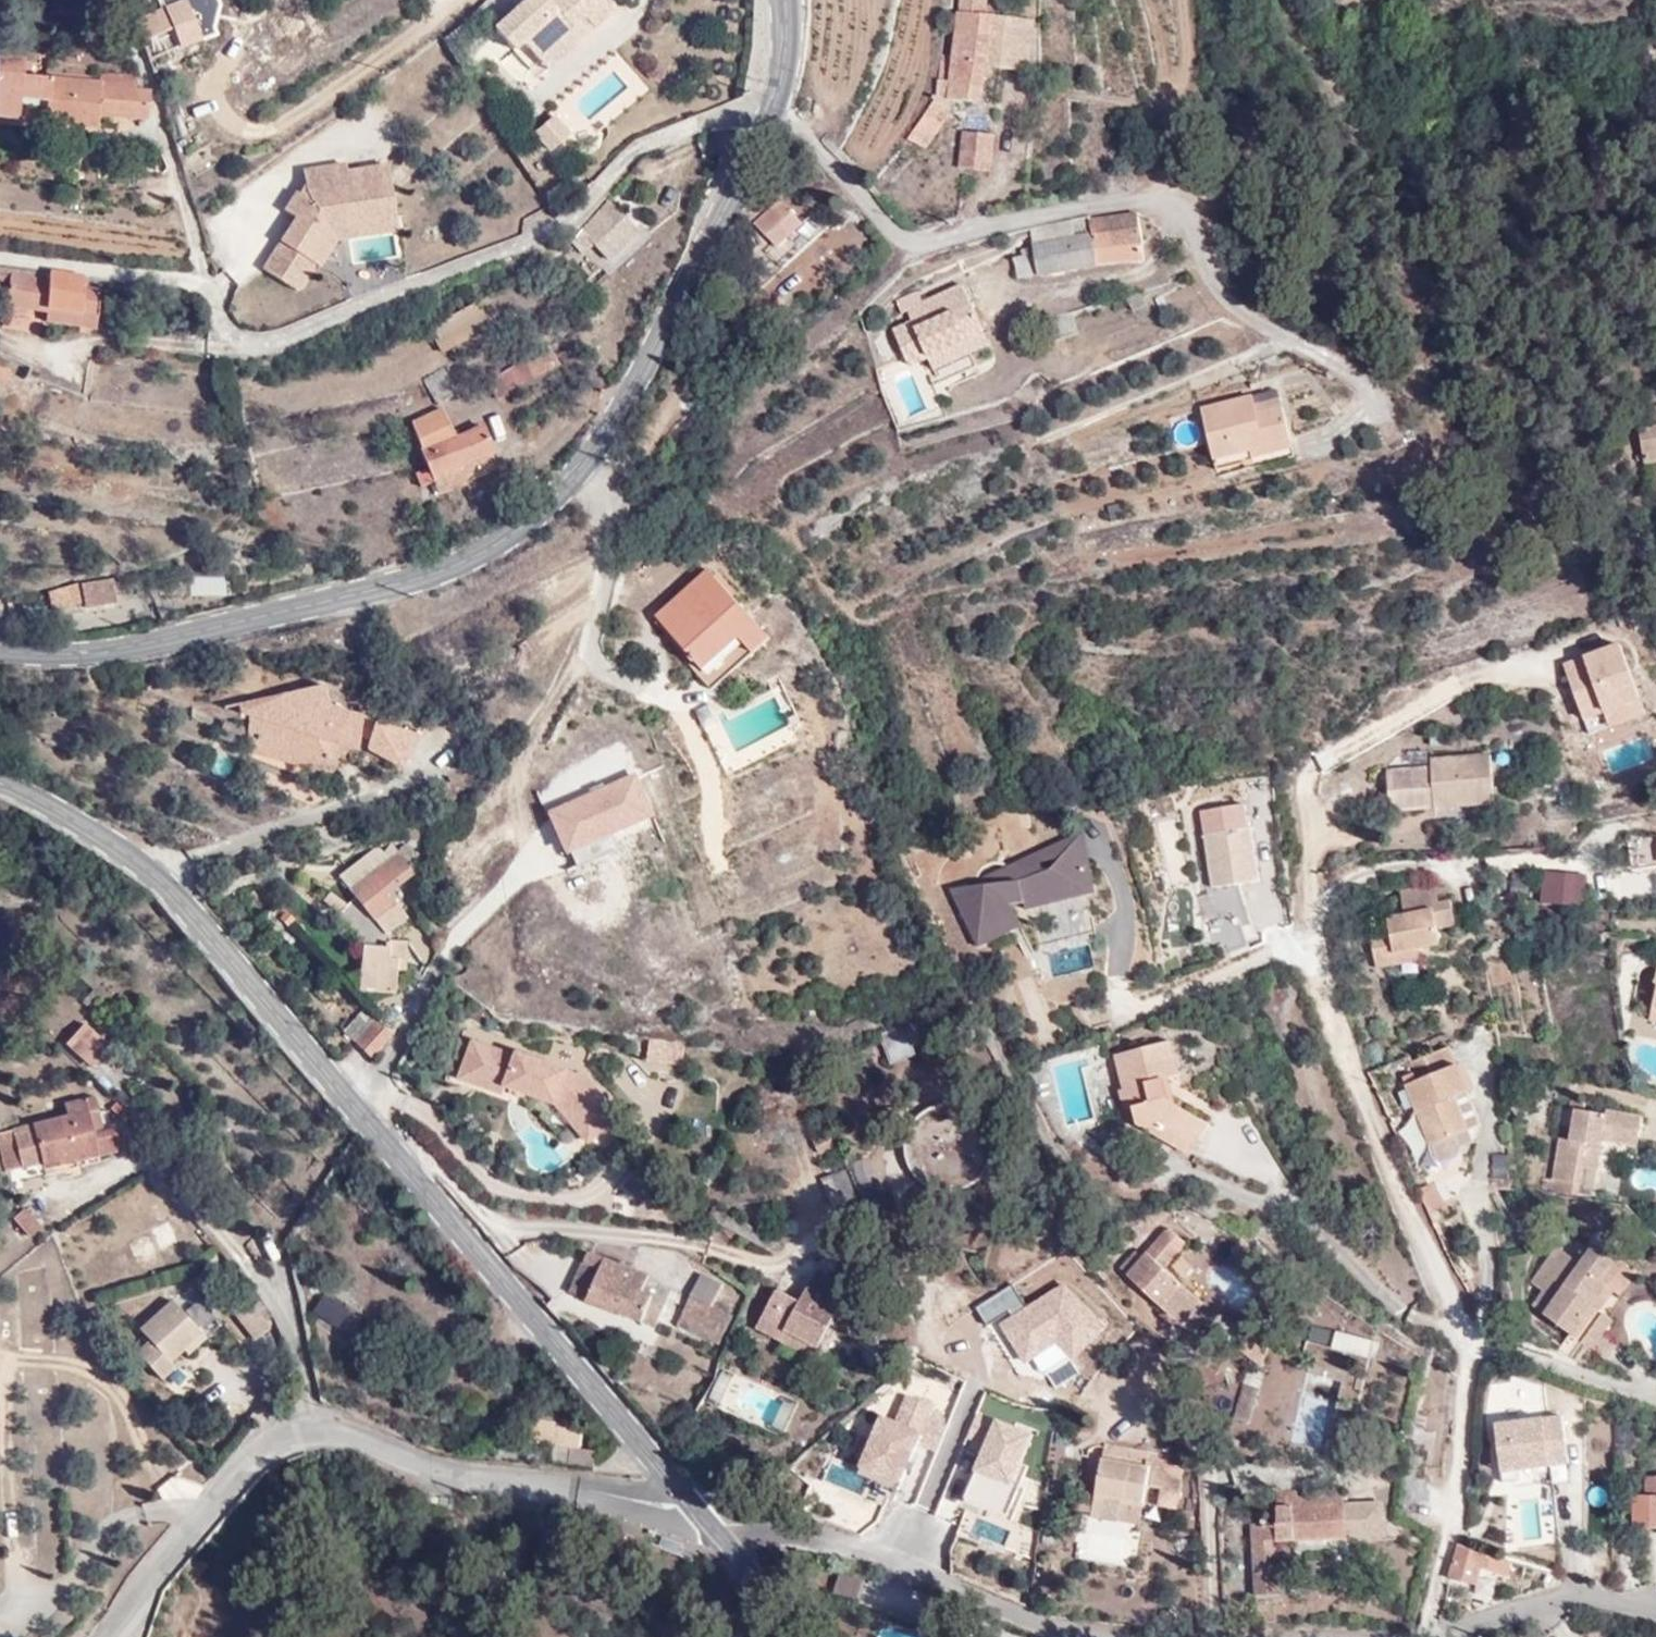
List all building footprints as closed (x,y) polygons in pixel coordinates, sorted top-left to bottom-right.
[(596,27),(616,6),(610,0),(528,0),(497,32),(532,71),(575,29),(569,24),(583,12),(596,27)] [(910,137),(925,148),(945,120),(950,94),(983,99),(988,63),(1030,68),(1034,26),(988,20),(990,0),(963,0),(954,60),(942,58),(936,95),(910,137)] [(185,5),(133,26),(148,68),(176,57),(182,72),(209,61),(185,5)] [(585,38),(596,27),(583,12),(569,24),(575,29),(585,38)] [(541,79),(585,38),(575,29),(532,71),(541,79)] [(27,62),(0,59),(0,116),(25,117),(25,96),(49,97),(48,121),(99,123),(99,112),(148,116),(150,87),(134,87),(135,73),(100,72),(99,79),(27,74),(27,62)] [(572,135),(554,115),(533,135),(551,155),(572,135)] [(994,134),(962,132),(961,168),(992,170),(994,134)] [(320,171),(306,191),(292,211),(303,219),(265,269),(283,282),(303,258),(313,267),(333,243),(333,228),(402,228),(400,178),(360,177),(360,172),(320,171)] [(292,211),(306,191),(297,186),(284,206),(292,211)] [(804,224),(779,200),(756,222),(781,247),(804,224)] [(638,233),(614,206),(584,233),(608,260),(638,233)] [(1031,223),(1031,230),(1033,248),(1037,276),(1144,263),(1142,212),(1091,219),(1091,215),(1031,223)] [(402,242),(402,228),(333,228),(333,243),(402,242)] [(1037,276),(1033,248),(1010,249),(1015,278),(1037,276)] [(303,258),(283,282),(295,291),(313,267),(303,258)] [(11,274),(8,291),(5,305),(44,312),(45,307),(56,307),(57,309),(82,313),(83,308),(99,311),(104,283),(90,281),(90,275),(50,268),(48,281),(11,274)] [(0,272),(0,289),(8,291),(11,274),(0,272)] [(958,279),(919,300),(929,315),(915,324),(894,338),(913,367),(934,356),(984,326),(958,279)] [(490,322),(476,298),(431,322),(444,347),(490,322)] [(929,315),(919,300),(904,309),(915,324),(929,315)] [(992,337),(984,326),(934,356),(940,368),(992,337)] [(495,398),(553,366),(543,349),(487,380),(495,398)] [(420,368),(435,401),(461,391),(445,358),(420,368)] [(1243,406),(1241,398),(1239,392),(1188,404),(1204,466),(1231,461),(1233,470),(1283,459),(1269,400),(1243,406)] [(1267,392),(1241,398),(1243,406),(1269,400),(1267,392)] [(1654,406),(1654,425),(1641,425),(1643,460),(1655,460),(1655,406),(1654,406)] [(452,437),(441,410),(409,423),(439,493),(466,482),(459,467),(491,452),(481,425),(452,437)] [(1231,461),(1204,466),(1207,476),(1233,470),(1231,461)] [(692,670),(734,640),(748,629),(706,572),(649,613),(692,670)] [(79,597),(81,603),(83,609),(121,602),(113,575),(77,582),(79,597)] [(77,582),(55,587),(56,602),(79,597),(77,582)] [(748,629),(734,640),(745,655),(760,643),(748,629)] [(259,695),(245,752),(347,776),(362,714),(323,705),(322,710),(259,695)] [(422,748),(384,730),(371,752),(399,781),(422,748)] [(1491,756),(1457,757),(1458,764),(1386,771),(1389,814),(1495,807),(1491,756)] [(669,816),(649,771),(551,813),(570,859),(575,857),(581,870),(624,852),(618,838),(669,816)] [(1246,817),(1222,822),(1225,838),(1249,832),(1246,817)] [(1225,838),(1222,822),(1195,828),(1208,882),(1257,873),(1249,832),(1225,838)] [(420,868),(424,865),(428,854),(412,839),(400,850),(420,868)] [(332,889),(339,899),(359,921),(380,903),(374,895),(398,873),(396,871),(401,867),(403,854),(390,844),(380,851),(375,845),(365,852),(362,847),(324,875),(333,888),(332,889)] [(1608,844),(1608,876),(1655,877),(1655,844),(1608,844)] [(1585,908),(1586,872),(1541,871),(1540,906),(1585,908)] [(1374,978),(1397,973),(1394,959),(1418,954),(1440,950),(1436,928),(1463,920),(1457,901),(1441,904),(1436,886),(1405,893),(1411,916),(1387,920),(1389,929),(1364,935),(1374,978)] [(1109,914),(1104,888),(1025,902),(1035,956),(1056,953),(1054,942),(1092,937),(1095,949),(1131,944),(1127,911),(1109,914)] [(373,947),(346,945),(342,994),(379,996),(381,969),(391,970),(393,941),(390,942),(373,940),(373,947)] [(1394,959),(1397,973),(1421,967),(1418,954),(1394,959)] [(1651,1007),(1648,1022),(1655,1024),(1655,1008),(1651,1007)] [(348,1008),(326,1031),(354,1057),(376,1035),(348,1008)] [(925,1019),(889,1034),(903,1062),(920,1056),(915,1046),(934,1038),(925,1019)] [(520,1051),(472,1037),(458,1079),(505,1096),(507,1088),(555,1106),(589,1143),(624,1110),(585,1072),(520,1051)] [(1172,1073),(1162,1041),(1106,1054),(1114,1087),(1120,1087),(1133,1124),(1138,1117),(1155,1127),(1150,1133),(1180,1147),(1193,1117),(1159,1100),(1155,1077),(1172,1073)] [(683,1063),(686,1045),(649,1042),(648,1060),(683,1063)] [(1460,1145),(1457,1139),(1466,1135),(1453,1105),(1470,1098),(1459,1070),(1453,1073),(1449,1061),(1441,1065),(1434,1047),(1393,1063),(1402,1081),(1389,1087),(1419,1161),(1432,1156),(1460,1145)] [(83,1102),(81,1097),(81,1098),(73,1081),(51,1089),(56,1104),(49,1106),(50,1108),(0,1132),(0,1177),(28,1169),(30,1177),(106,1158),(101,1136),(111,1131),(101,1110),(89,1116),(83,1102)] [(985,1150),(988,1136),(988,1135),(986,1123),(984,1117),(981,1112),(973,1103),(966,1098),(958,1095),(952,1093),(943,1093),(930,1096),(921,1100),(915,1105),(909,1114),(905,1125),(903,1131),(904,1141),(905,1149),(908,1154),(914,1164),(920,1169),(932,1175),(948,1178),(956,1176),(965,1173),(975,1166),(980,1159),(985,1150)] [(1466,1135),(1484,1127),(1470,1098),(1453,1105),(1466,1135)] [(1535,1179),(1526,1177),(1524,1193),(1564,1197),(1568,1168),(1581,1171),(1586,1142),(1619,1148),(1625,1114),(1591,1109),(1589,1116),(1557,1111),(1553,1139),(1542,1137),(1535,1179)] [(834,1122),(821,1128),(829,1144),(841,1137),(834,1122)] [(1460,1145),(1432,1156),(1436,1165),(1492,1141),(1484,1127),(1466,1135),(1457,1139),(1460,1145)] [(1492,1153),(1477,1152),(1476,1152),(1476,1179),(1492,1179),(1492,1153)] [(820,1178),(830,1207),(857,1198),(847,1169),(820,1178)] [(9,1217),(26,1237),(42,1223),(25,1203),(9,1217)] [(1121,1277),(1170,1320),(1184,1333),(1205,1309),(1164,1273),(1186,1249),(1164,1230),(1121,1277)] [(1533,1246),(1512,1281),(1511,1286),(1519,1291),(1510,1307),(1557,1334),(1548,1348),(1568,1360),(1577,1346),(1591,1354),(1604,1335),(1591,1327),(1596,1317),(1587,1313),(1574,1305),(1600,1262),(1574,1245),(1562,1264),(1533,1246)] [(634,1278),(573,1253),(556,1295),(640,1330),(657,1290),(652,1288),(642,1284),(637,1296),(628,1293),(634,1278)] [(1613,1270),(1600,1262),(1574,1305),(1587,1313),(1613,1270)] [(700,1285),(688,1307),(716,1320),(727,1298),(700,1285)] [(311,1310),(335,1328),(348,1309),(325,1292),(311,1310)] [(816,1292),(803,1307),(835,1324),(846,1308),(816,1292)] [(212,1312),(214,1313),(241,1346),(257,1333),(229,1298),(212,1312)] [(157,1303),(124,1333),(133,1344),(121,1356),(148,1386),(163,1372),(156,1364),(168,1353),(173,1359),(193,1342),(157,1303)] [(748,1343),(780,1361),(787,1349),(813,1364),(835,1324),(803,1307),(797,1319),(770,1303),(748,1343)] [(716,1320),(688,1307),(675,1330),(713,1352),(725,1326),(716,1320)] [(1359,1341),(1320,1332),(1316,1350),(1354,1359),(1359,1341)] [(1245,1349),(1258,1357),(1260,1349),(1246,1345),(1245,1349)] [(1252,1385),(1258,1357),(1245,1349),(1236,1380),(1252,1385)] [(707,1400),(784,1433),(797,1403),(720,1370),(707,1400)] [(1497,1376),(1497,1422),(1532,1418),(1531,1385),(1497,1376)] [(1236,1380),(1232,1391),(1248,1396),(1252,1385),(1236,1380)] [(1293,1441),(1324,1443),(1325,1419),(1295,1416),(1293,1441)] [(1497,1422),(1481,1424),(1480,1424),(1486,1485),(1506,1483),(1505,1469),(1551,1465),(1546,1417),(1497,1422)] [(567,1429),(548,1429),(548,1464),(582,1467),(583,1452),(572,1452),(573,1437),(565,1438),(567,1429)] [(1091,1497),(1135,1504),(1139,1487),(1149,1489),(1148,1506),(1174,1510),(1179,1467),(1142,1461),(1139,1469),(1095,1463),(1091,1497)] [(1628,1478),(1628,1494),(1617,1494),(1617,1530),(1655,1530),(1655,1478),(1628,1478)] [(1261,1524),(1232,1524),(1236,1596),(1264,1594),(1261,1543),(1330,1539),(1330,1535),(1367,1535),(1367,1503),(1327,1503),(1327,1490),(1288,1490),(1288,1497),(1281,1497),(1281,1492),(1261,1492),(1261,1524)] [(1133,1521),(1135,1504),(1091,1497),(1088,1513),(1133,1521)] [(1465,1544),(1459,1549),(1442,1543),(1431,1575),(1460,1585),(1461,1582),(1472,1584),(1476,1568),(1484,1569),(1487,1549),(1465,1544)] [(834,1595),(858,1599),(861,1578),(838,1574),(834,1595)]
